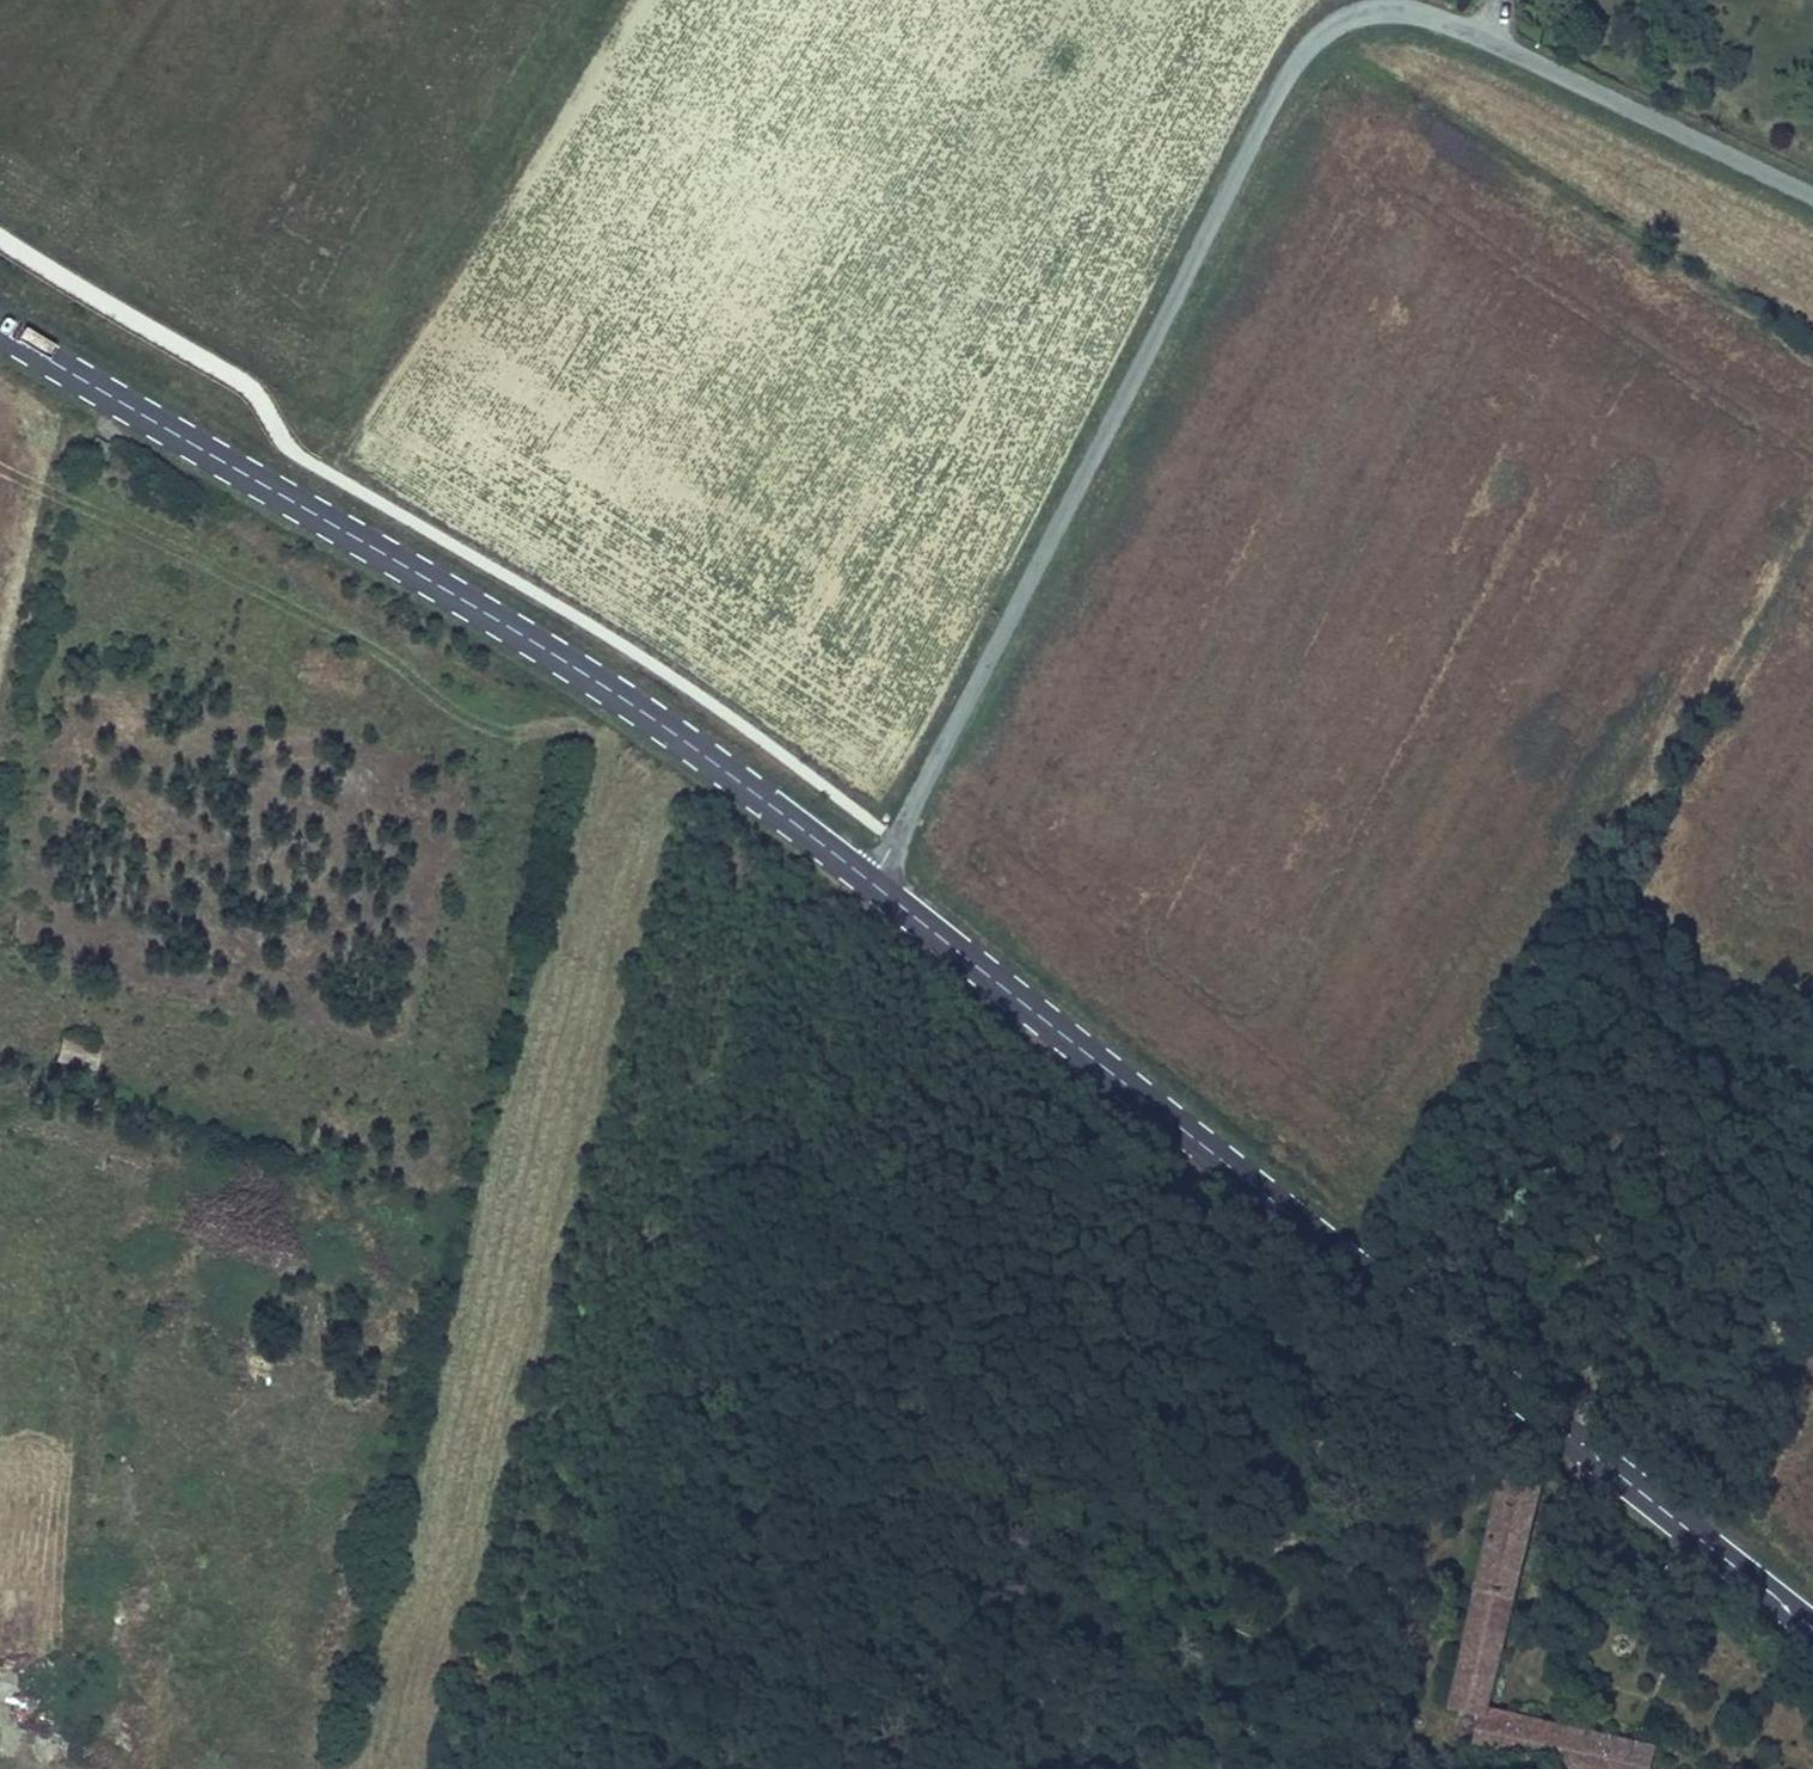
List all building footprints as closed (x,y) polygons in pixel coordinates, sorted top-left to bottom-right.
[(108,446),(96,439),(91,446),(104,453),(108,446)] [(98,1049),(65,1041),(61,1061),(94,1068),(98,1049)] [(1486,1710),(1541,1488),(1505,1480),(1452,1708),(1484,1714),(1485,1714),(1486,1710)] [(1486,1710),(1485,1714),(1484,1714),(1475,1751),(1557,1768),(1560,1768),(1569,1729),(1486,1710)] [(1569,1729),(1560,1768),(1652,1768),(1657,1750),(1569,1729)]
